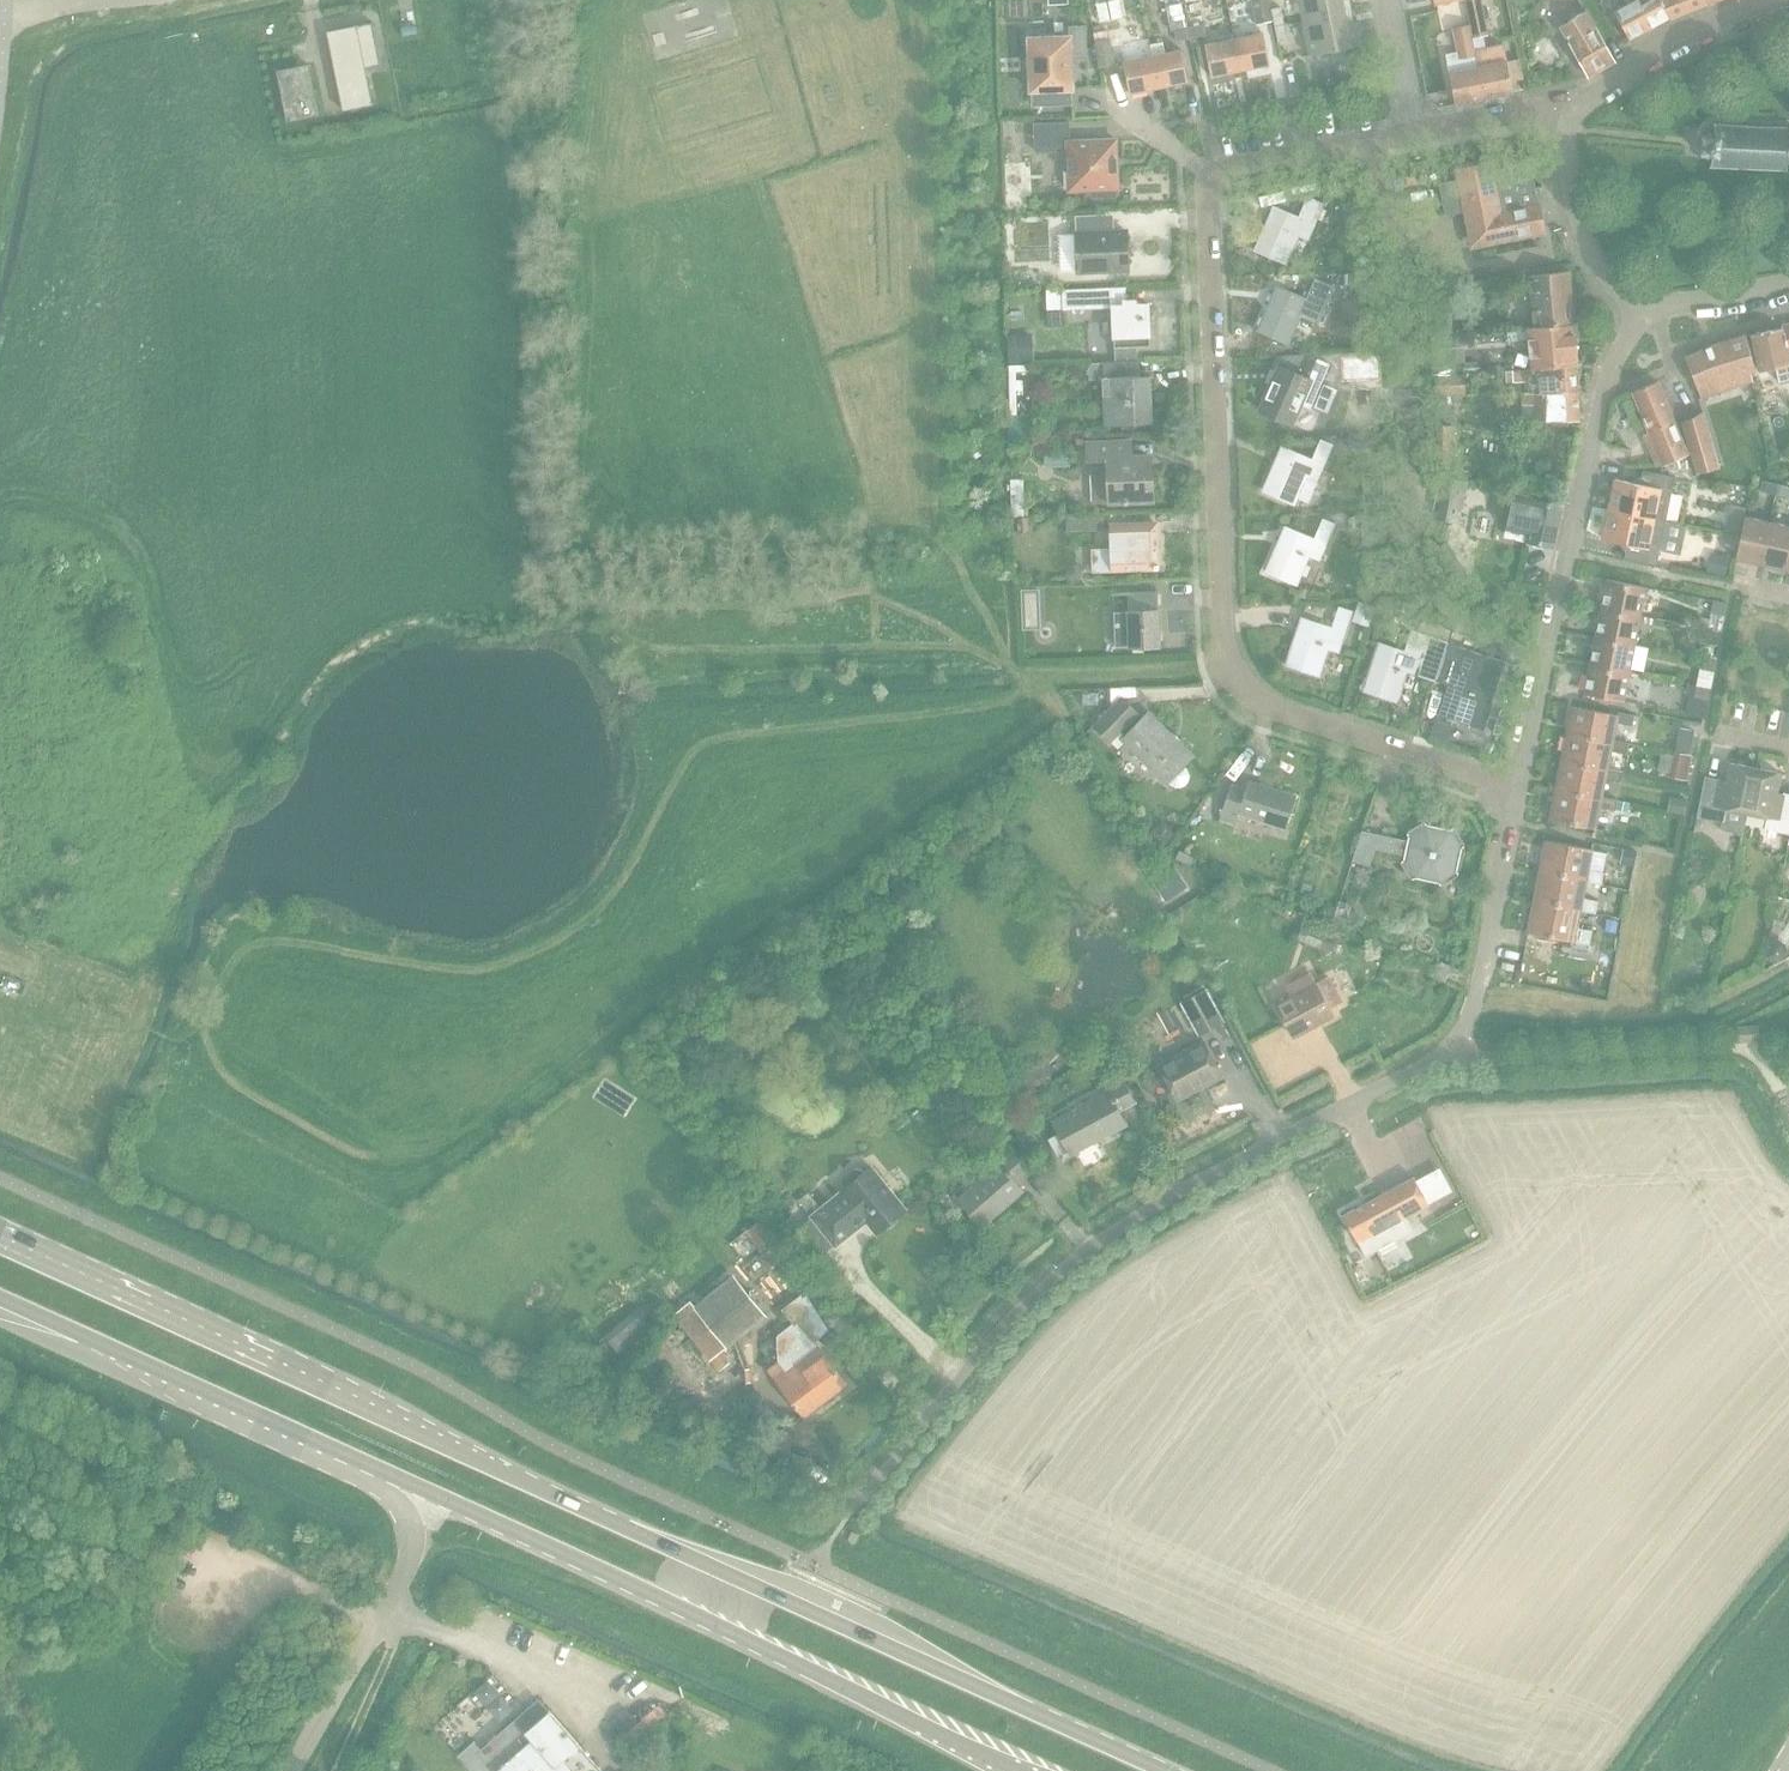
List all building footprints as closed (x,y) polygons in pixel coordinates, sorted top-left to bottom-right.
[(1100,21),(1122,15),(1119,0),(1095,0),(1100,21)] [(1256,23),(1272,20),(1268,0),(1251,0),(1256,23)] [(1352,9),(1351,0),(1299,0),(1303,19),(1352,9)] [(1474,41),(1489,38),(1481,0),(1466,0),(1474,41)] [(1662,0),(1632,0),(1614,10),(1630,39),(1669,18),(1662,0)] [(1669,18),(1708,2),(1707,0),(1662,0),(1669,18)] [(1166,6),(1171,29),(1184,27),(1179,3),(1166,6)] [(1275,25),(1284,23),(1281,6),(1271,8),(1275,25)] [(1352,9),(1303,19),(1310,55),(1363,44),(1358,21),(1355,22),(1352,9)] [(1560,25),(1589,76),(1614,61),(1586,11),(1560,25)] [(1474,47),(1472,38),(1469,22),(1451,25),(1456,50),(1445,52),(1455,103),(1483,97),(1474,47)] [(1284,23),(1275,25),(1278,41),(1287,39),(1284,23)] [(1029,38),(1031,90),(1072,89),(1071,59),(1087,58),(1086,24),(1068,25),(1069,36),(1029,38)] [(327,31),(344,110),(373,104),(357,25),(327,31)] [(1121,35),(1109,38),(1107,29),(1093,32),(1095,42),(1094,42),(1099,66),(1115,62),(1114,54),(1125,52),(1121,35)] [(1234,38),(1240,70),(1270,64),(1263,32),(1234,38)] [(1211,76),(1240,70),(1234,38),(1205,45),(1211,76)] [(1152,56),(1159,87),(1188,81),(1181,50),(1165,53),(1162,41),(1150,44),(1152,56)] [(1474,47),(1483,97),(1513,91),(1504,42),(1474,47)] [(1130,93),(1159,87),(1152,56),(1123,62),(1130,93)] [(277,70),(287,121),(319,114),(309,64),(277,70)] [(1711,153),(1710,166),(1715,166),(1714,168),(1716,168),(1716,166),(1728,167),(1728,168),(1730,169),(1730,167),(1742,167),(1742,169),(1744,169),(1744,167),(1755,168),(1755,170),(1756,170),(1757,168),(1768,168),(1768,170),(1770,170),(1770,168),(1784,169),(1783,173),(1786,173),(1787,162),(1788,162),(1788,126),(1775,125),(1775,123),(1774,123),(1773,125),(1761,124),(1761,123),(1760,122),(1760,124),(1748,124),(1748,122),(1746,122),(1746,124),(1735,123),(1735,121),(1733,121),(1733,123),(1721,123),(1722,121),(1720,120),(1720,122),(1714,122),(1714,134),(1719,134),(1717,153),(1711,153)] [(1116,139),(1069,141),(1068,122),(1035,123),(1036,151),(1068,149),(1069,190),(1093,189),(1093,195),(1115,194),(1114,188),(1118,188),(1116,139)] [(1538,202),(1530,161),(1520,163),(1493,169),(1492,162),(1456,169),(1458,179),(1452,180),(1439,182),(1445,214),(1464,210),(1471,247),(1545,233),(1538,202)] [(1299,228),(1311,233),(1324,203),(1312,198),(1304,218),(1274,206),(1255,250),(1283,263),(1299,228)] [(1127,231),(1089,232),(1088,215),(1075,215),(1077,271),(1128,269),(1127,231)] [(1010,264),(1020,287),(1043,277),(1032,254),(1010,264)] [(1535,326),(1574,322),(1569,270),(1529,275),(1535,326)] [(1300,315),(1311,320),(1326,283),(1314,278),(1306,297),(1276,285),(1257,330),(1288,343),(1300,315)] [(1136,300),(1125,300),(1125,288),(1064,290),(1065,307),(1113,306),(1115,347),(1150,346),(1148,304),(1136,304),(1136,300)] [(1424,299),(1426,333),(1452,332),(1450,297),(1424,299)] [(1532,368),(1578,365),(1574,322),(1535,326),(1509,328),(1510,339),(1530,337),(1532,368)] [(1782,325),(1783,326),(1752,333),(1761,370),(1776,366),(1779,380),(1788,378),(1788,323),(1782,325)] [(1427,335),(1428,356),(1455,354),(1453,333),(1427,335)] [(1007,335),(1009,362),(1034,360),(1032,334),(1007,335)] [(1685,356),(1701,398),(1753,380),(1750,372),(1756,370),(1746,334),(1711,345),(1685,356)] [(1380,380),(1379,357),(1340,359),(1341,381),(1380,380)] [(1300,404),(1311,409),(1330,364),(1318,358),(1309,378),(1279,366),(1259,412),(1291,425),(1300,404)] [(1151,377),(1141,377),(1140,360),(1089,362),(1089,381),(1104,380),(1106,424),(1153,422),(1151,377)] [(1540,393),(1579,391),(1578,365),(1532,368),(1513,370),(1513,382),(1540,381),(1540,393)] [(1437,377),(1438,395),(1465,394),(1464,375),(1437,377)] [(1632,392),(1662,463),(1687,453),(1657,381),(1632,392)] [(1009,413),(1009,438),(1037,438),(1037,387),(1022,388),(1022,413),(1009,413)] [(1579,391),(1540,393),(1522,393),(1522,403),(1534,402),(1534,419),(1579,419),(1579,391)] [(1358,428),(1382,430),(1383,415),(1370,414),(1370,406),(1360,405),(1358,428)] [(1682,422),(1698,473),(1719,467),(1702,410),(1682,422)] [(1431,467),(1454,467),(1455,424),(1432,423),(1431,467)] [(1307,470),(1319,475),(1331,445),(1320,440),(1311,460),(1282,447),(1263,491),(1293,504),(1307,470)] [(1150,456),(1130,457),(1130,441),(1088,443),(1089,460),(1091,460),(1093,503),(1124,502),(1124,503),(1128,503),(1127,500),(1147,500),(1146,485),(1152,485),(1150,456)] [(1608,508),(1665,520),(1675,476),(1643,469),(1640,484),(1614,478),(1608,508)] [(1450,512),(1460,514),(1462,499),(1453,497),(1456,481),(1435,476),(1431,493),(1436,494),(1431,519),(1448,522),(1450,512)] [(1775,494),(1777,483),(1763,480),(1760,490),(1775,494)] [(1775,494),(1788,497),(1788,486),(1777,483),(1775,494)] [(1517,537),(1553,545),(1562,505),(1513,494),(1505,529),(1518,532),(1517,537)] [(1686,525),(1665,520),(1608,508),(1602,538),(1679,555),(1686,525)] [(1066,515),(1066,531),(1104,529),(1104,513),(1066,515)] [(1760,563),(1769,521),(1745,516),(1736,558),(1760,563)] [(1309,555),(1320,559),(1335,523),(1323,518),(1315,537),(1284,525),(1265,571),(1297,584),(1309,555)] [(1788,546),(1788,525),(1769,521),(1760,563),(1784,568),(1788,546)] [(1158,563),(1157,563),(1156,524),(1111,525),(1112,548),(1094,549),(1095,570),(1114,569),(1114,568),(1154,567),(1154,568),(1158,568),(1158,563)] [(1731,555),(1712,551),(1708,569),(1727,573),(1731,555)] [(1601,608),(1640,615),(1646,586),(1607,578),(1601,608)] [(1022,604),(1039,604),(1038,589),(1021,590),(1022,604)] [(1159,609),(1158,609),(1158,591),(1128,592),(1128,610),(1129,646),(1160,645),(1159,609)] [(1727,598),(1714,595),(1712,607),(1725,610),(1727,598)] [(1377,604),(1360,598),(1352,617),(1369,624),(1377,604)] [(1331,638),(1342,641),(1351,611),(1340,608),(1333,627),(1302,618),(1287,663),(1320,673),(1331,638)] [(1635,643),(1640,615),(1601,608),(1595,635),(1635,643)] [(1702,656),(1715,659),(1721,630),(1707,627),(1702,656)] [(1408,664),(1436,673),(1447,642),(1412,631),(1406,651),(1380,642),(1365,689),(1397,699),(1408,664)] [(1629,671),(1635,643),(1595,635),(1590,663),(1629,671)] [(1481,697),(1491,700),(1504,661),(1448,642),(1436,679),(1448,683),(1439,712),(1472,723),(1481,697)] [(1710,687),(1715,659),(1702,656),(1699,667),(1690,665),(1689,672),(1679,670),(1677,680),(1710,687)] [(1623,700),(1629,671),(1590,663),(1584,692),(1623,700)] [(1703,718),(1710,687),(1677,680),(1676,691),(1685,693),(1685,694),(1688,694),(1684,714),(1703,718)] [(1094,724),(1111,741),(1138,713),(1121,696),(1094,724)] [(1612,743),(1613,739),(1616,722),(1632,725),(1634,714),(1617,711),(1617,714),(1572,705),(1566,734),(1612,743)] [(1184,785),(1187,781),(1189,776),(1189,772),(1187,768),(1184,764),(1193,755),(1148,712),(1123,738),(1167,781),(1168,780),(1171,784),(1175,786),(1180,786),(1184,785)] [(1456,722),(1437,715),(1433,732),(1451,738),(1456,722)] [(1674,756),(1691,759),(1692,754),(1690,753),(1695,731),(1680,727),(1674,756)] [(1628,742),(1613,739),(1612,743),(1566,734),(1561,762),(1607,771),(1607,768),(1611,750),(1626,753),(1628,742)] [(1686,780),(1691,759),(1674,756),(1669,776),(1686,780)] [(1623,771),(1607,768),(1607,771),(1561,762),(1555,790),(1601,799),(1602,796),(1605,778),(1621,781),(1623,771)] [(1746,812),(1755,767),(1730,762),(1726,782),(1720,780),(1720,779),(1705,775),(1696,817),(1716,821),(1715,827),(1737,832),(1741,811),(1746,812)] [(1783,792),(1783,793),(1776,792),(1781,772),(1755,767),(1746,812),(1767,816),(1764,828),(1788,833),(1788,793),(1783,792)] [(1286,828),(1296,796),(1248,780),(1245,789),(1230,784),(1219,819),(1235,824),(1239,812),(1286,828)] [(1617,799),(1602,796),(1601,799),(1555,790),(1549,819),(1595,828),(1600,806),(1615,809),(1617,799)] [(1165,818),(1149,833),(1164,847),(1178,833),(1165,818)] [(1453,827),(1450,828),(1427,823),(1426,820),(1407,832),(1409,835),(1407,839),(1363,829),(1353,858),(1370,862),(1373,848),(1404,854),(1403,859),(1400,861),(1411,878),(1415,876),(1438,881),(1439,884),(1458,872),(1457,870),(1462,846),(1464,845),(1453,827)] [(1586,880),(1586,881),(1601,884),(1604,871),(1589,868),(1592,848),(1545,839),(1539,871),(1586,880)] [(1634,865),(1636,852),(1626,849),(1623,862),(1632,864),(1634,865)] [(1175,863),(1154,879),(1167,898),(1168,900),(1190,884),(1175,863)] [(1583,897),(1586,881),(1586,880),(1539,871),(1533,901),(1580,910),(1596,913),(1598,900),(1583,897)] [(1577,926),(1580,910),(1533,901),(1527,932),(1590,944),(1592,929),(1577,926)] [(1297,938),(1319,947),(1324,931),(1302,923),(1297,938)] [(1330,974),(1315,982),(1307,967),(1297,973),(1299,977),(1285,985),(1291,996),(1277,1004),(1294,1035),(1332,1015),(1329,1007),(1343,1000),(1330,974)] [(1182,1001),(1199,1033),(1220,1022),(1203,990),(1182,1001)] [(1737,1026),(1738,1041),(1760,1039),(1759,1025),(1737,1026)] [(1159,1065),(1176,1098),(1222,1074),(1204,1041),(1159,1065)] [(1069,1150),(1070,1153),(1126,1124),(1119,1111),(1135,1103),(1121,1075),(1103,1084),(1107,1092),(1053,1121),(1059,1132),(1048,1138),(1058,1156),(1069,1150)] [(1015,1131),(1025,1149),(1039,1141),(1030,1124),(1015,1131)] [(959,1199),(981,1225),(1022,1189),(1016,1183),(1030,1171),(1009,1147),(994,1160),(998,1165),(959,1199)] [(848,1181),(848,1182),(849,1183),(842,1189),(847,1195),(833,1206),(829,1202),(812,1215),(835,1244),(866,1219),(876,1231),(883,1226),(889,1227),(894,1224),(898,1220),(898,1213),(905,1208),(871,1166),(864,1172),(863,1170),(860,1169),(859,1168),(857,1168),(856,1168),(855,1168),(852,1169),(850,1170),(849,1171),(848,1172),(848,1174),(847,1175),(847,1176),(847,1178),(847,1179),(848,1181)] [(1343,1214),(1365,1255),(1383,1245),(1375,1232),(1428,1204),(1414,1176),(1343,1214)] [(712,1358),(721,1368),(730,1361),(721,1350),(767,1314),(732,1271),(678,1314),(712,1358)] [(593,1337),(615,1360),(630,1345),(618,1332),(641,1311),(631,1301),(593,1337)] [(772,1372),(806,1414),(846,1383),(796,1320),(777,1334),(777,1362),(780,1366),(772,1372)] [(603,1768),(552,1709),(531,1727),(523,1717),(482,1752),(473,1742),(458,1754),(472,1770),(600,1770),(603,1768)]
